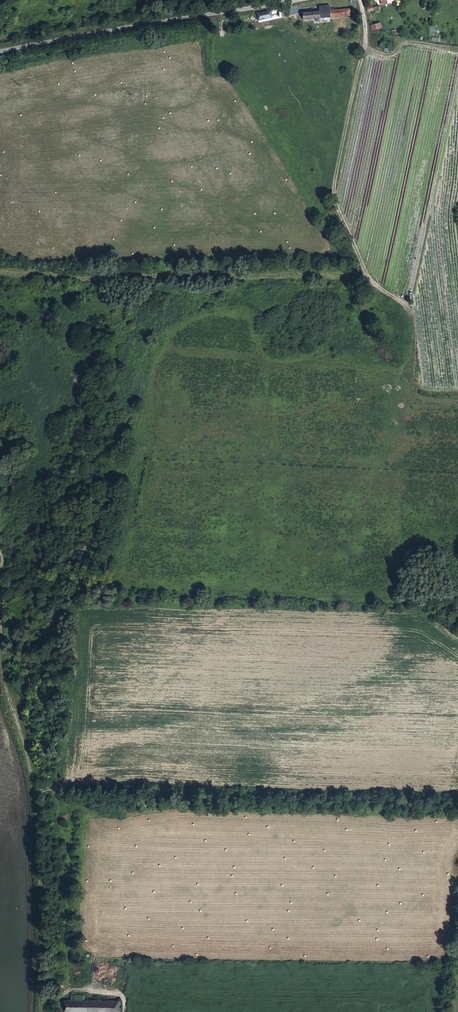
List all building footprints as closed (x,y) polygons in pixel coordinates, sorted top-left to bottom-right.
[(341,18),(351,18),(351,11),(336,12),(336,9),(327,9),(327,7),(316,8),(316,12),(313,13),(308,13),(302,14),(303,21),(341,18)] [(270,10),(258,12),(259,20),(271,18),(270,10)] [(381,22),(370,24),(371,30),(382,28),(381,22)] [(71,1011),(112,1011),(113,1004),(87,1003),(71,1003),(71,1011)] [(112,1011),(121,1011),(121,1004),(113,1004),(112,1011)]
